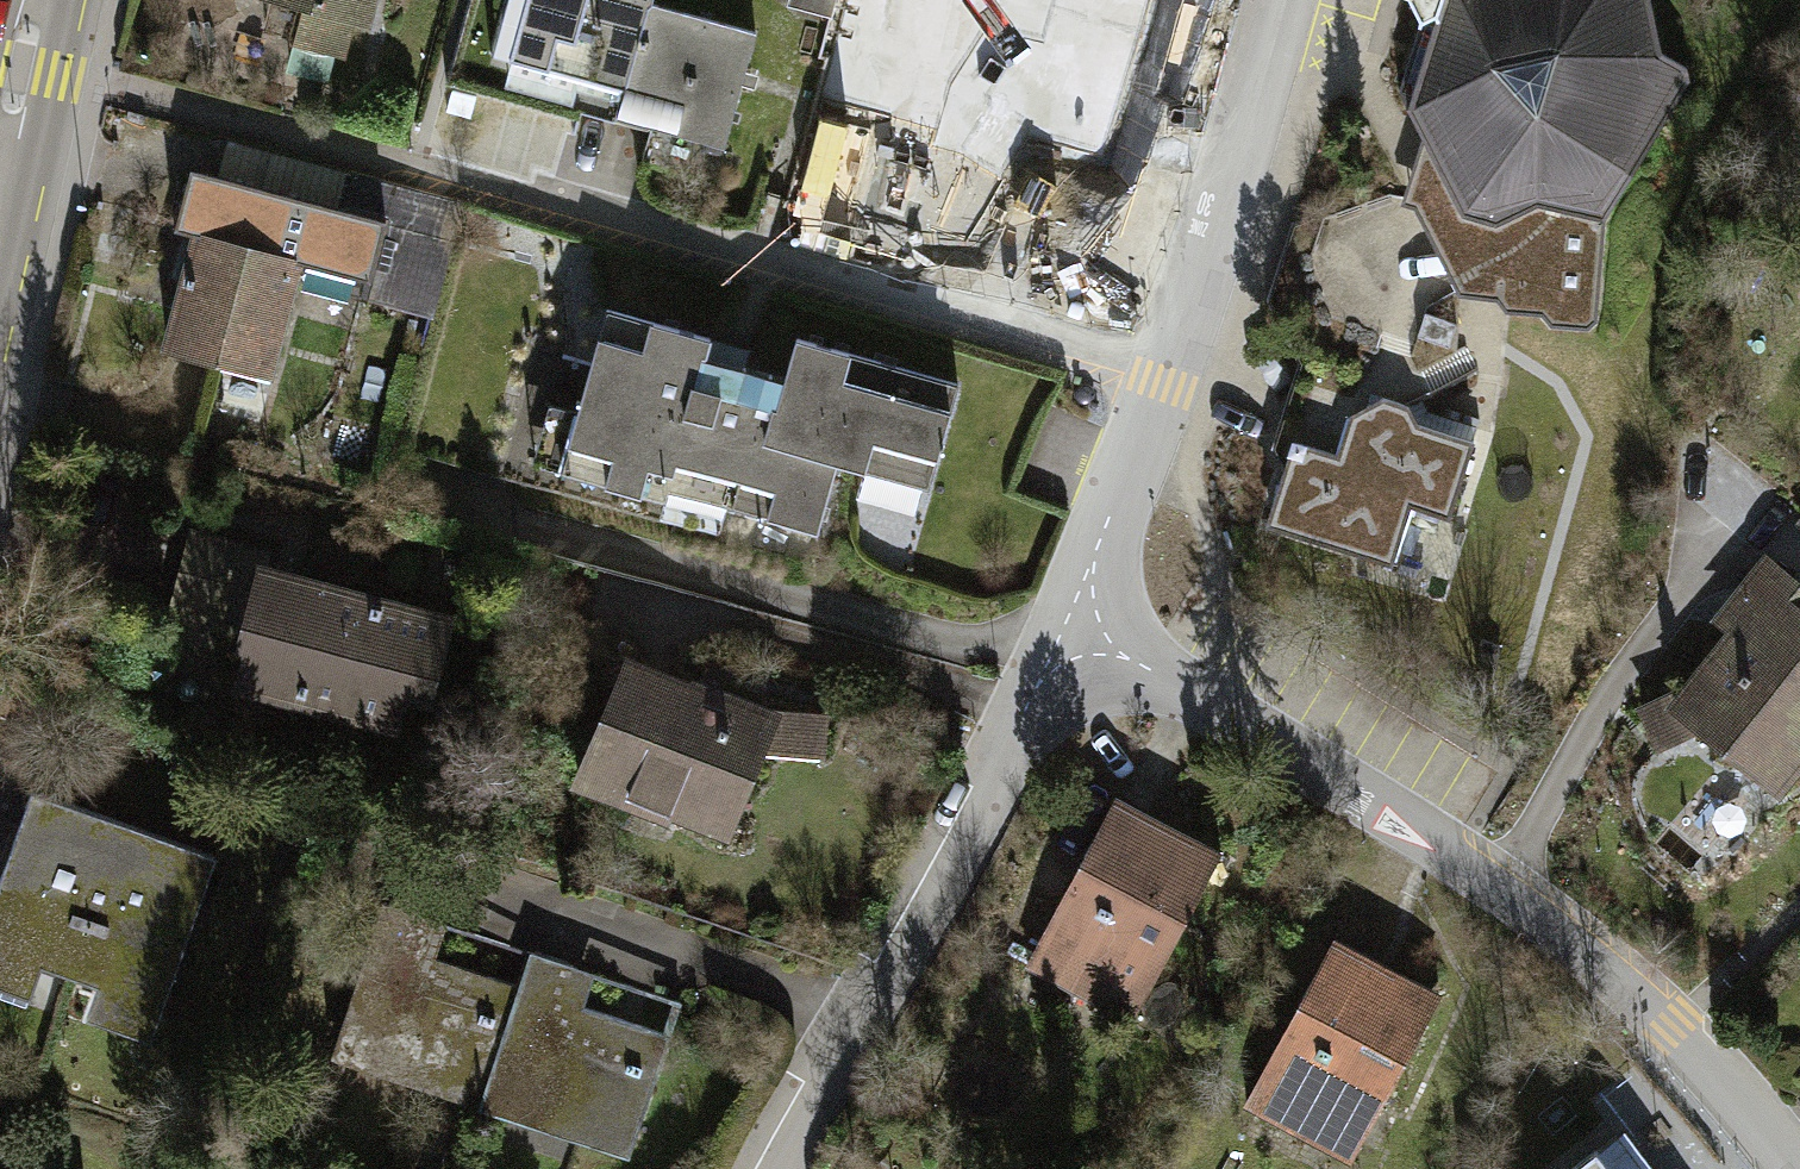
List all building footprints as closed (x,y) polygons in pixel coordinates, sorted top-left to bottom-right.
[(368,0),(292,0),(364,18),(368,0)] [(651,3),(651,0),(526,0),(527,0),(512,57),(623,88),(625,88),(649,2),(651,3)] [(1027,39),(1033,40),(1044,0),(922,0),(920,9),(1027,39)] [(1033,40),(1027,39),(1020,68),(1126,98),(1147,26),(1155,0),(1044,0),(1033,40)] [(1147,26),(1170,34),(1179,0),(1155,0),(1147,26)] [(1688,68),(1662,54),(1649,0),(1413,0),(1422,22),(1400,91),(1424,135),(1467,214),(1459,293),(1496,297),(1506,309),(1542,312),(1552,324),(1589,326),(1597,320),(1604,217),(1689,82),(1688,68)] [(755,32),(651,3),(649,2),(625,88),(623,88),(615,116),(723,146),(755,32)] [(1416,209),(1459,293),(1467,214),(1424,135),(1403,204),(1416,209)] [(341,210),(352,171),(224,137),(215,176),(341,210)] [(454,242),(465,202),(352,171),(341,210),(215,176),(206,174),(191,231),(198,233),(167,348),(221,362),(226,342),(272,355),(297,261),(369,281),(384,223),(454,242)] [(384,223),(369,281),(403,288),(398,307),(389,305),(387,316),(430,328),(454,242),(384,223)] [(607,309),(561,469),(664,498),(667,487),(817,529),(836,461),(928,486),(957,383),(796,338),(784,380),(704,358),(710,338),(607,309)] [(1456,350),(1459,324),(1425,313),(1418,336),(1456,350)] [(226,342),(221,362),(266,375),(272,355),(226,342)] [(1266,523),(1392,564),(1411,504),(1450,517),(1475,442),(1418,423),(1411,407),(1309,374),(1286,440),(1291,451),(1266,523)] [(433,674),(447,620),(307,583),(305,588),(260,576),(266,554),(192,535),(172,607),(245,627),(246,624),(253,626),(239,681),(342,709),(343,704),(396,718),(410,667),(433,674)] [(1776,787),(1799,757),(1799,587),(1769,562),(1731,609),(1747,621),(1687,696),(1710,714),(1700,726),(1776,787)] [(629,792),(724,832),(773,714),(718,691),(709,697),(627,664),(578,782),(626,800),(629,792)] [(1660,746),(1700,726),(1710,714),(1687,696),(1645,714),(1660,746)] [(831,763),(840,715),(791,706),(782,754),(831,763)] [(31,789),(0,877),(0,961),(16,967),(20,955),(42,963),(97,982),(120,990),(116,1002),(157,1016),(159,1012),(215,854),(31,789)] [(1188,915),(1221,855),(1115,798),(1079,864),(1082,865),(1031,960),(1094,993),(1124,938),(1161,958),(1185,914),(1188,915)] [(484,1093),(521,986),(413,949),(424,916),(381,902),(336,1044),(484,1093)] [(532,952),(424,916),(413,949),(521,986),(532,952)] [(1124,938),(1094,993),(1132,1014),(1161,958),(1124,938)] [(1399,1067),(1438,1002),(1334,939),(1295,1003),(1298,1005),(1243,1095),(1305,1132),(1337,1078),(1374,1101),(1396,1065),(1399,1067)] [(484,1093),(632,1142),(668,1035),(561,999),(573,966),(532,952),(521,986),(484,1093)] [(30,996),(42,963),(20,955),(16,967),(0,961),(0,986),(30,996)] [(679,1001),(573,966),(561,999),(668,1035),(679,1001)] [(120,990),(97,982),(85,1016),(155,1041),(165,1014),(159,1012),(157,1016),(116,1002),(120,990)] [(1337,1078),(1305,1132),(1341,1155),(1374,1101),(1337,1078)] [(1597,1150),(1572,1168),(1612,1168),(1597,1150)] [(868,1153),(858,1168),(895,1168),(868,1153)]
